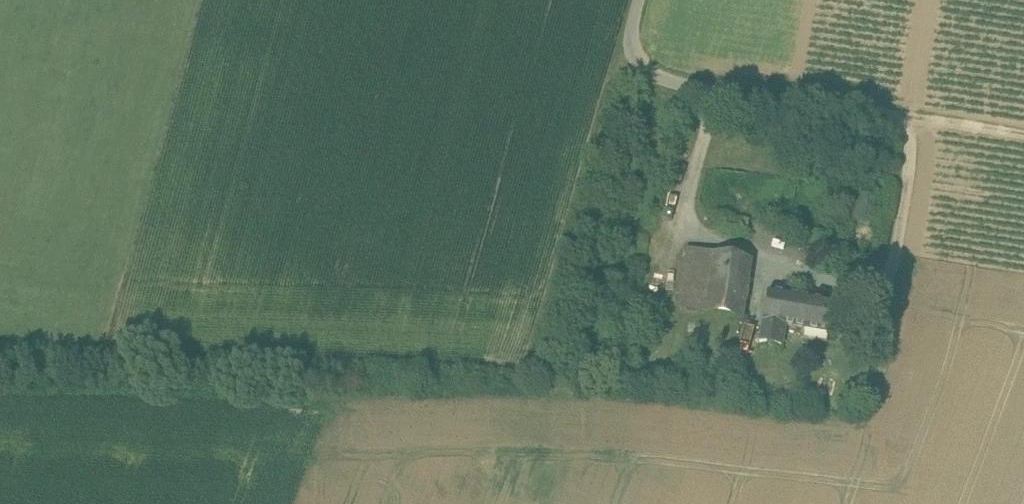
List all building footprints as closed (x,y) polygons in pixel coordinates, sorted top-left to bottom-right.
[(869,220),(872,195),(861,194),(858,219),(869,220)] [(727,215),(725,225),(745,229),(747,219),(727,215)] [(677,307),(704,310),(712,255),(686,251),(677,307)] [(752,262),(712,255),(704,310),(744,317),(752,262)] [(809,298),(768,291),(763,321),(760,342),(781,345),(785,324),(805,328),(809,298)] [(847,305),(809,298),(805,328),(842,335),(847,305)]
